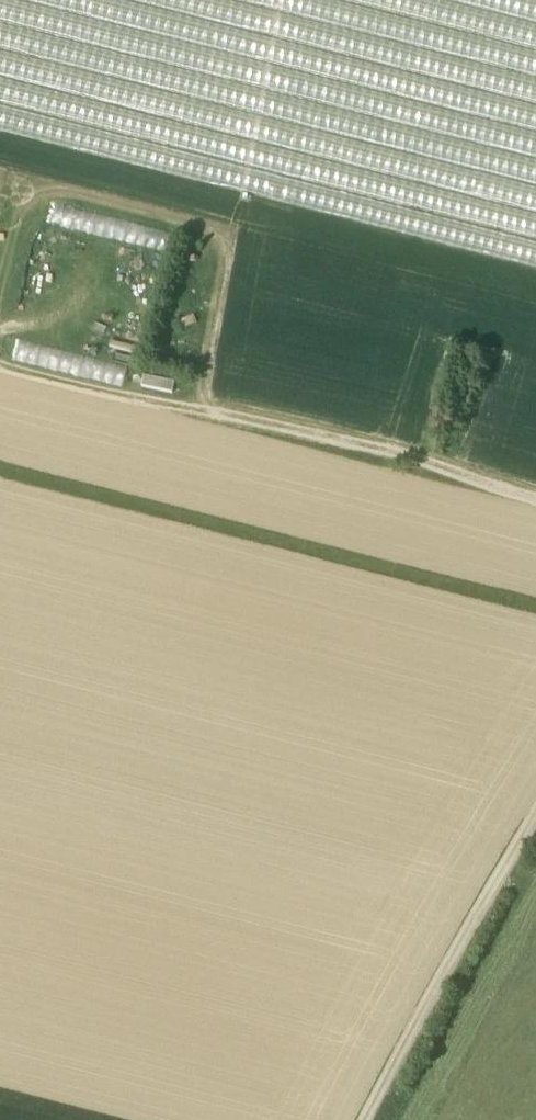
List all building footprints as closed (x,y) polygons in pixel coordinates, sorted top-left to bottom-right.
[(120,346),(132,349),(141,310),(129,307),(120,346)]
